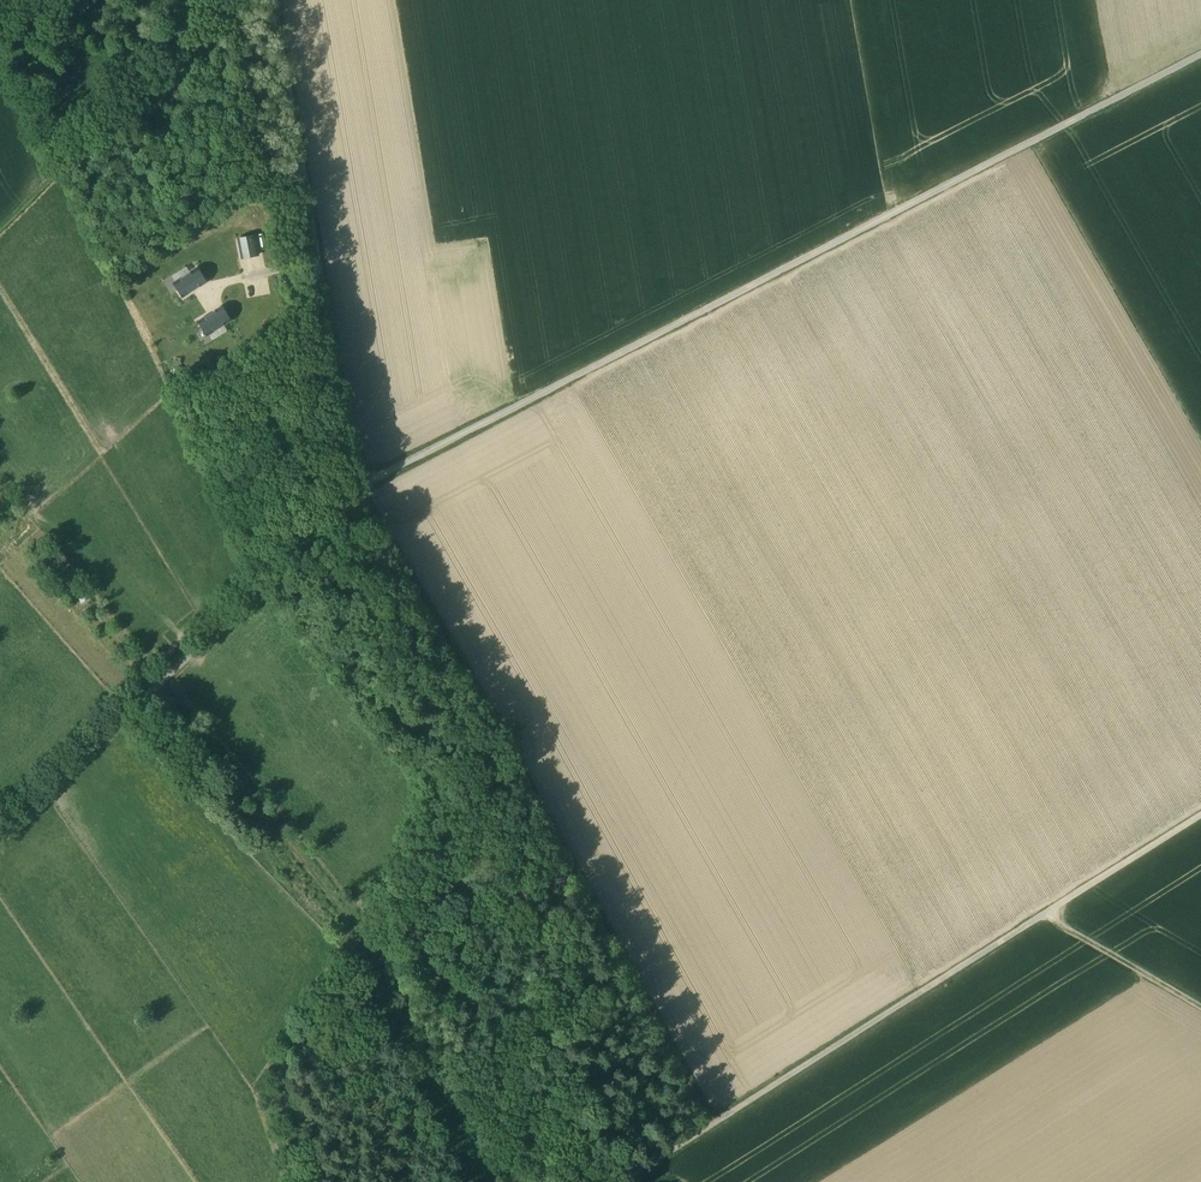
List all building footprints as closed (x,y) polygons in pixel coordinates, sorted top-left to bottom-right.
[(257,255),(253,236),(238,239),(241,258),(257,255)] [(171,276),(175,282),(189,273),(185,267),(171,276)] [(173,283),(181,296),(205,281),(196,268),(189,273),(175,282),(173,283)] [(198,322),(206,335),(208,334),(223,324),(229,320),(221,307),(198,322)] [(223,324),(208,334),(212,340),(226,330),(223,324)]
